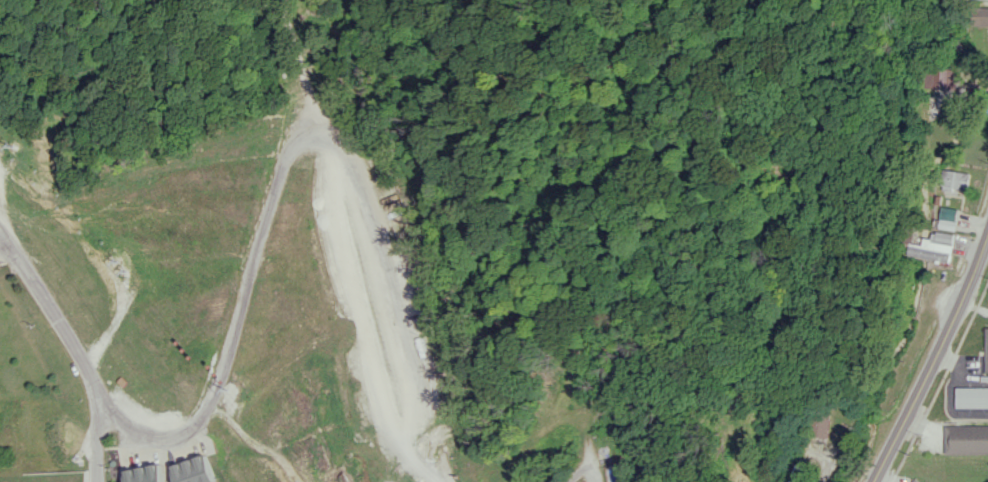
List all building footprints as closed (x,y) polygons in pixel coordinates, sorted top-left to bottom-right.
[(970,7),(970,25),(987,25),(987,7),(970,7)] [(955,88),(955,67),(932,67),(932,88),(955,88)] [(967,190),(969,172),(943,169),(940,186),(967,190)] [(909,242),(907,255),(950,261),(954,233),(935,231),(934,239),(922,237),(921,244),(909,242)] [(905,269),(946,280),(948,269),(908,259),(905,269)] [(955,387),(955,407),(987,407),(987,387),(955,387)] [(945,453),(987,453),(987,425),(945,425),(945,453)] [(208,455),(170,464),(175,481),(214,481),(208,455)] [(798,456),(789,481),(803,481),(811,460),(798,456)] [(124,481),(162,481),(160,465),(122,470),(124,481)]
